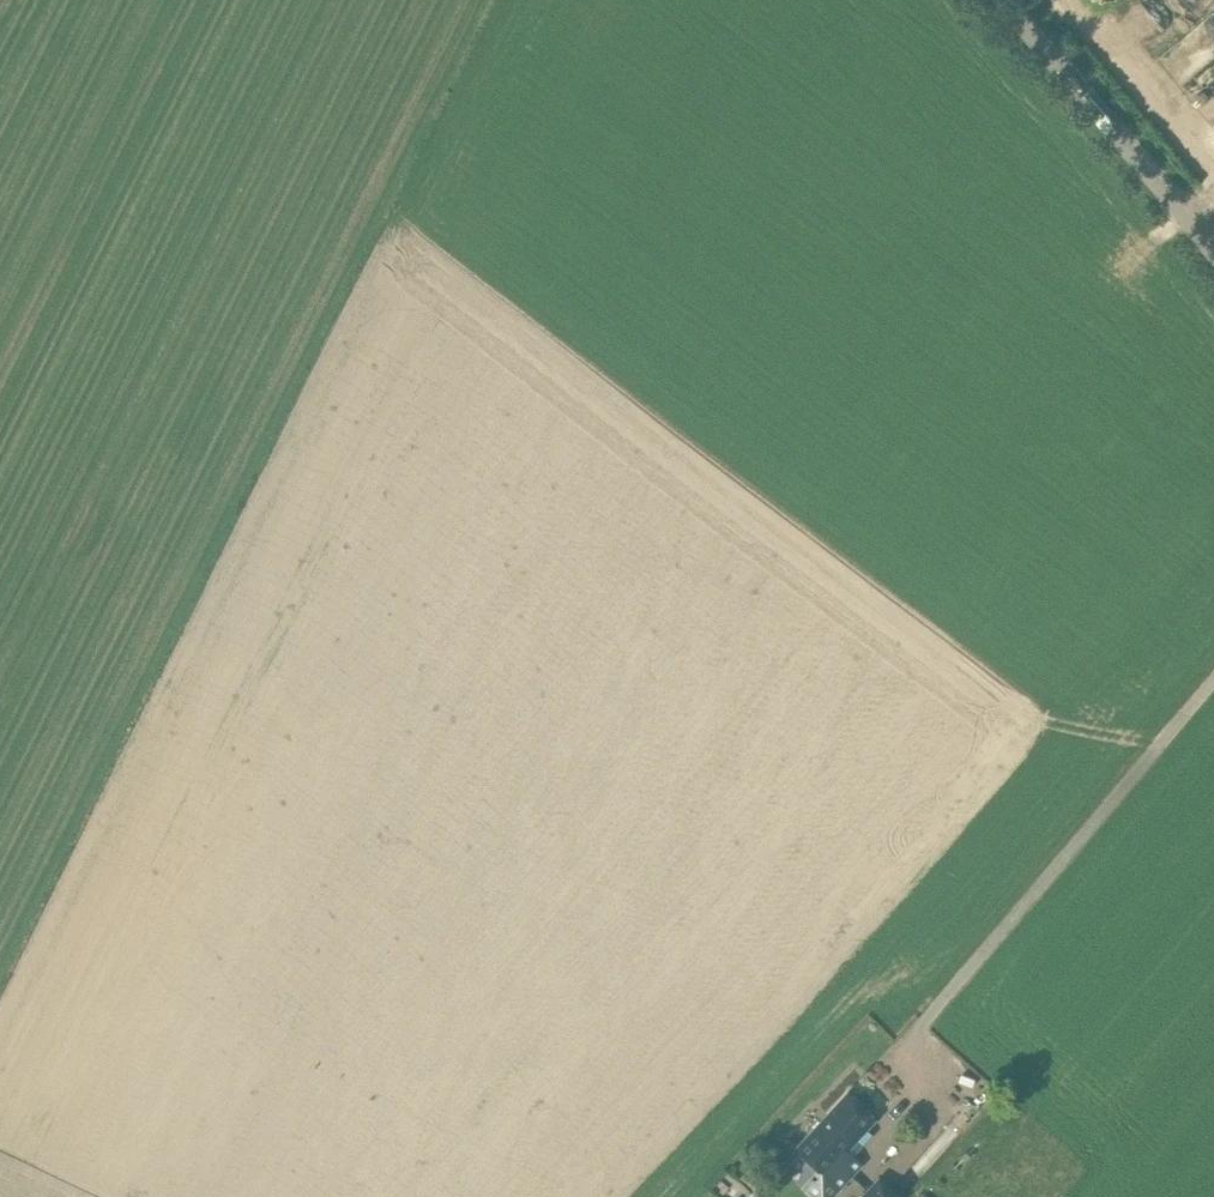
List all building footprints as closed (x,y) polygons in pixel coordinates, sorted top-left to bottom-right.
[(850,1091),(834,1108),(797,1147),(825,1173),(826,1173),(839,1186),(863,1161),(856,1155),(875,1135),(868,1128),(878,1117),(850,1091)] [(864,1194),(862,1196),(902,1196),(880,1177),(864,1194)]
